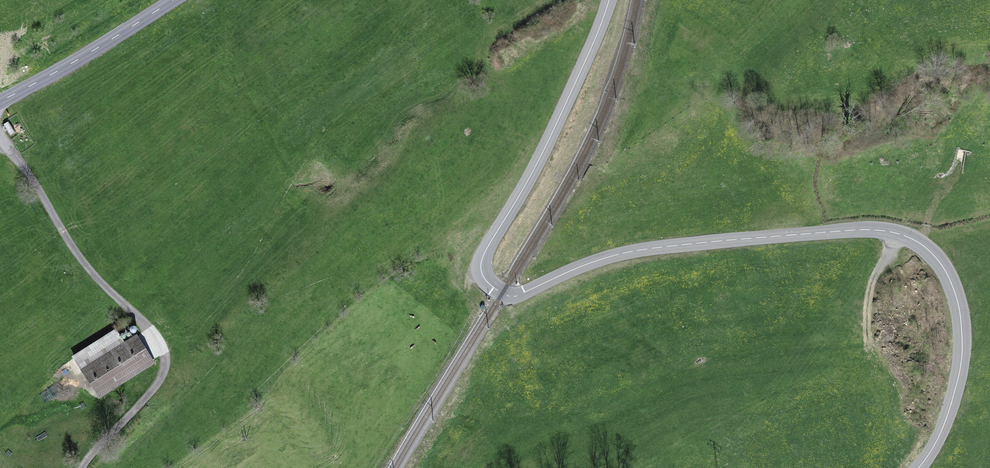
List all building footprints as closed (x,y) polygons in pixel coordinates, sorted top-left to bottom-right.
[(99,397),(150,365),(134,339),(123,346),(114,332),(73,357),(99,397)]
